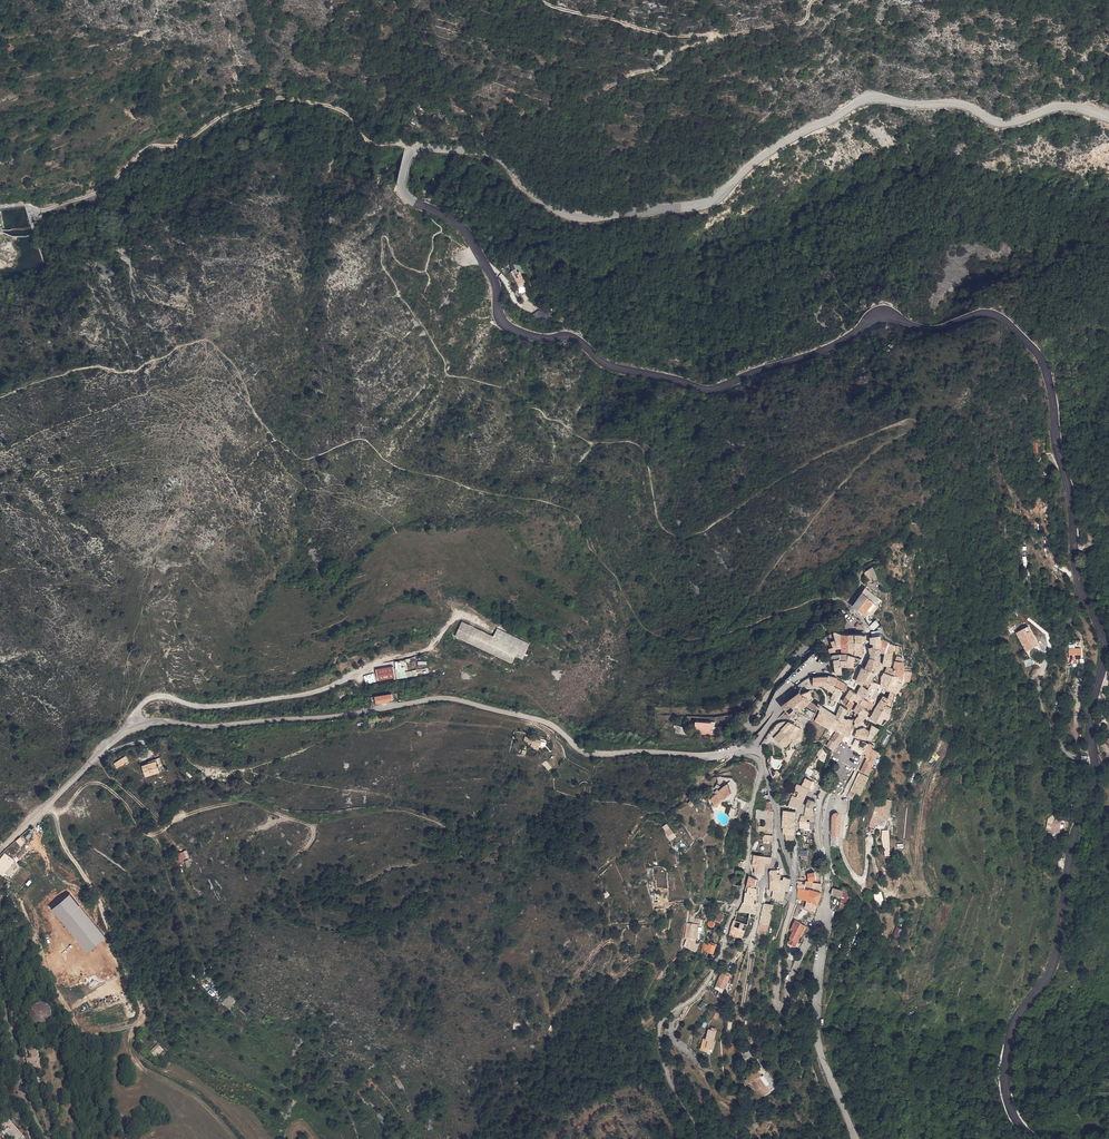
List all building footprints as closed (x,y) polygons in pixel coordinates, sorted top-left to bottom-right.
[(453,114),(467,116),(468,110),(454,108),(453,114)] [(185,132),(171,136),(174,142),(187,137),(185,132)] [(518,276),(516,273),(514,275),(519,283),(522,281),(518,276)] [(880,578),(872,567),(864,573),(872,584),(880,578)] [(873,592),(866,587),(854,605),(859,610),(873,592)] [(859,610),(866,616),(869,613),(870,614),(879,604),(874,601),(878,595),(873,592),(859,610)] [(462,623),(455,638),(512,663),(516,654),(525,657),(531,642),(497,628),(494,636),(462,623)] [(1013,632),(1017,653),(1031,650),(1027,630),(1013,632)] [(826,635),(832,648),(835,647),(832,632),(826,635)] [(846,652),(846,642),(846,634),(838,633),(839,647),(840,650),(846,652)] [(856,635),(856,634),(846,634),(846,642),(860,642),(860,640),(864,640),(864,635),(856,635)] [(872,648),(878,648),(879,638),(880,637),(878,634),(869,637),(868,637),(869,643),(872,643),(872,646),(872,648)] [(879,638),(878,648),(878,652),(883,652),(886,641),(880,637),(879,638)] [(893,645),(886,641),(883,652),(883,658),(890,658),(893,645)] [(854,654),(860,654),(860,642),(846,642),(846,652),(854,654)] [(878,652),(878,648),(872,648),(872,646),(867,648),(868,653),(869,655),(868,657),(879,658),(879,655),(878,654),(878,652)] [(1032,657),(1031,650),(1017,653),(1019,660),(1032,657)] [(1089,663),(1088,652),(1076,653),(1076,663),(1089,663)] [(838,659),(838,663),(853,666),(854,662),(858,663),(859,659),(845,654),(831,655),(831,660),(838,659)] [(902,662),(902,661),(901,657),(895,656),(893,664),(893,665),(892,669),(891,676),(896,677),(901,679),(902,671),(902,668),(902,662)] [(833,672),(840,673),(838,663),(838,659),(831,660),(833,672)] [(838,663),(840,673),(840,677),(849,681),(853,666),(838,663)] [(865,663),(863,668),(873,671),(878,672),(878,664),(865,663)] [(397,666),(379,668),(381,680),(398,678),(397,666)] [(885,667),(881,676),(889,680),(891,676),(892,669),(885,667)] [(861,684),(862,683),(865,677),(870,679),(870,677),(864,675),(863,668),(860,668),(854,681),(861,684)] [(863,668),(864,675),(870,677),(873,671),(863,668)] [(903,681),(910,682),(912,672),(904,671),(903,681)] [(366,684),(376,682),(373,673),(363,675),(366,684)] [(827,675),(826,677),(825,683),(822,684),(822,687),(824,687),(832,691),(831,693),(829,697),(835,699),(840,690),(833,687),(835,680),(833,679),(833,676),(829,675),(829,676),(827,675)] [(884,688),(889,680),(881,676),(879,686),(884,688)] [(884,688),(889,690),(896,677),(891,676),(889,680),(884,688)] [(870,679),(865,677),(862,683),(868,686),(870,682),(871,679),(870,679)] [(900,686),(901,679),(896,677),(889,690),(895,693),(896,691),(898,692),(900,686)] [(833,687),(840,690),(843,691),(846,685),(844,684),(838,682),(835,680),(833,687)] [(865,690),(866,688),(859,685),(854,694),(852,699),(858,701),(861,696),(863,693),(865,690)] [(844,695),(845,696),(852,700),(852,699),(854,694),(847,690),(844,695)] [(865,690),(863,693),(874,699),(875,694),(865,690)] [(874,707),(880,709),(887,697),(894,699),(894,696),(895,693),(889,690),(888,695),(885,696),(882,695),(874,707)] [(811,698),(806,691),(799,693),(803,697),(805,696),(809,699),(811,698)] [(803,697),(799,693),(798,692),(792,697),(799,707),(801,706),(809,699),(805,696),(803,697)] [(394,693),(377,695),(378,702),(391,701),(391,700),(395,699),(394,693)] [(861,696),(867,701),(872,703),(874,699),(863,693),(861,696)] [(853,701),(852,700),(845,696),(842,701),(850,707),(853,701)] [(872,703),(867,701),(861,696),(858,701),(863,705),(869,708),(872,703)] [(796,710),(799,707),(792,697),(781,704),(787,713),(789,712),(792,715),(796,712),(796,710)] [(887,697),(880,709),(889,713),(892,703),(893,701),(894,699),(887,697)] [(834,718),(835,714),(820,707),(822,703),(817,701),(815,705),(816,706),(818,707),(817,712),(813,720),(832,729),(838,719),(834,718)] [(857,714),(859,711),(862,707),(863,705),(858,701),(852,710),(854,711),(857,714)] [(839,720),(842,717),(845,713),(846,708),(839,705),(835,714),(834,718),(838,719),(839,720)] [(796,710),(796,712),(802,714),(806,708),(801,706),(799,707),(796,710)] [(889,713),(880,709),(874,707),(870,714),(868,718),(882,723),(888,718),(889,713)] [(802,714),(812,719),(813,717),(814,712),(806,708),(802,714)] [(855,727),(862,717),(857,714),(855,716),(853,720),(852,726),(855,727)] [(372,726),(376,726),(376,722),(390,720),(390,715),(371,718),(372,726)] [(840,733),(846,719),(843,718),(842,717),(839,720),(838,719),(832,729),(835,730),(840,733)] [(846,719),(840,733),(843,735),(847,736),(849,728),(850,719),(848,719),(846,718),(846,719)] [(785,743),(788,740),(790,742),(793,744),(793,743),(795,740),(794,739),(799,732),(800,728),(797,727),(797,722),(795,720),(792,723),(790,727),(787,730),(784,728),(777,737),(785,743)] [(782,727),(784,728),(787,730),(790,727),(792,723),(787,721),(782,727)] [(694,733),(710,734),(710,724),(694,724),(694,733)] [(868,732),(873,734),(875,731),(878,728),(870,724),(869,729),(865,727),(865,728),(869,730),(868,732)] [(835,730),(832,735),(839,740),(843,735),(840,733),(835,730)] [(867,738),(868,732),(856,730),(854,736),(867,738)] [(836,745),(839,740),(832,735),(828,740),(826,746),(828,747),(832,749),(836,745)] [(540,746),(541,747),(543,744),(532,739),(531,742),(533,743),(533,747),(538,750),(540,746)] [(869,742),(863,753),(869,755),(864,765),(874,751),(872,750),(874,745),(869,742)] [(870,771),(879,753),(874,751),(864,765),(862,768),(870,771)] [(936,761),(939,757),(935,753),(931,757),(936,761)] [(127,760),(125,756),(113,763),(116,767),(127,760)] [(163,766),(160,758),(148,762),(149,764),(142,766),(145,777),(160,772),(159,768),(163,766)] [(546,762),(543,765),(549,771),(552,768),(546,762)] [(849,792),(854,795),(860,798),(870,779),(859,774),(849,792)] [(802,780),(798,786),(807,789),(810,791),(815,786),(802,780)] [(716,807),(731,793),(727,783),(719,791),(718,790),(715,792),(716,794),(710,800),(716,807)] [(804,794),(807,789),(798,786),(796,785),(793,791),(804,794)] [(802,800),(804,794),(793,791),(791,797),(802,800)] [(761,795),(760,809),(772,810),(768,795),(761,795)] [(798,808),(802,800),(791,797),(790,797),(787,807),(797,809),(798,808)] [(699,811),(702,810),(704,808),(704,806),(704,804),(708,801),(704,798),(701,801),(699,801),(696,802),(695,804),(695,808),(696,810),(699,811)] [(811,809),(814,801),(807,799),(804,807),(811,809)] [(804,807),(801,816),(812,817),(811,809),(804,807)] [(760,809),(755,809),(754,818),(755,818),(755,826),(772,828),(772,821),(772,810),(760,809)] [(880,826),(882,819),(884,819),(886,813),(874,810),(869,827),(875,828),(876,824),(880,826)] [(662,827),(669,837),(673,833),(666,824),(662,827)] [(773,837),(772,828),(755,826),(755,834),(761,834),(773,837)] [(23,835),(27,839),(32,834),(28,829),(23,835)] [(890,856),(889,830),(882,830),(883,856),(890,856)] [(773,843),(773,837),(761,834),(761,840),(773,843)] [(25,843),(20,838),(15,842),(21,848),(25,843)] [(183,848),(177,850),(180,857),(186,855),(183,848)] [(5,855),(0,862),(0,873),(1,873),(5,876),(15,862),(5,855)] [(765,856),(752,855),(751,865),(754,865),(763,866),(765,856)] [(762,874),(763,866),(754,865),(753,874),(762,874)] [(807,874),(807,882),(812,880),(815,880),(814,872),(807,874)] [(749,875),(747,885),(757,887),(756,880),(753,877),(749,875)] [(782,879),(781,891),(784,892),(788,892),(790,878),(783,877),(782,879)] [(768,881),(768,890),(772,891),(781,891),(782,879),(779,879),(779,881),(768,881)] [(820,893),(811,890),(811,887),(808,887),(807,882),(804,882),(804,883),(804,889),(808,890),(807,894),(819,898),(819,894),(820,893)] [(757,897),(757,887),(747,885),(745,890),(744,903),(757,903),(758,897),(757,897)] [(840,908),(846,908),(848,888),(840,886),(840,891),(832,889),(830,895),(831,896),(841,898),(840,908)] [(808,890),(804,889),(796,889),(796,898),(800,898),(806,900),(807,894),(808,890)] [(784,892),(781,891),(772,891),(771,898),(782,900),(784,892)] [(85,954),(105,939),(71,894),(52,909),(85,954)] [(817,904),(819,898),(807,894),(806,900),(807,901),(817,904)] [(815,912),(817,904),(807,901),(804,909),(815,912)] [(755,940),(765,942),(772,905),(763,904),(758,922),(755,940)] [(748,925),(750,912),(741,911),(738,911),(735,921),(734,920),(732,926),(743,930),(745,924),(748,925)] [(796,947),(798,942),(805,925),(794,920),(791,928),(793,929),(789,938),(790,938),(788,943),(796,947)] [(697,938),(698,928),(698,923),(695,923),(690,923),(689,937),(697,938)] [(810,927),(805,925),(798,942),(803,944),(810,927)] [(732,926),(730,936),(743,937),(746,931),(743,930),(732,926)] [(896,926),(892,934),(898,937),(902,929),(896,926)] [(696,952),(702,940),(697,938),(689,937),(688,937),(684,946),(696,952)] [(716,946),(706,941),(703,948),(712,953),(714,948),(715,949),(716,946)] [(723,991),(730,973),(722,970),(717,984),(718,985),(717,988),(723,991)] [(222,1005),(229,1011),(236,1003),(228,997),(222,1005)] [(702,1010),(706,1004),(702,1001),(698,1007),(702,1010)] [(38,1004),(36,1005),(35,1006),(34,1007),(33,1009),(32,1011),(32,1012),(32,1014),(32,1016),(33,1018),(34,1019),(36,1020),(37,1021),(39,1022),(41,1022),(43,1022),(44,1021),(46,1021),(47,1020),(48,1018),(50,1017),(50,1015),(50,1013),(50,1011),(50,1010),(49,1008),(48,1007),(46,1005),(45,1005),(43,1004),(41,1004),(40,1004),(38,1004)] [(716,1029),(715,1029),(711,1026),(709,1025),(704,1034),(702,1033),(696,1043),(702,1046),(705,1042),(708,1045),(712,1039),(711,1038),(716,1029)] [(163,1050),(157,1044),(151,1050),(154,1054),(158,1050),(160,1052),(163,1050)] [(33,1060),(35,1060),(32,1049),(25,1051),(28,1061),(26,1062),(28,1070),(30,1069),(35,1068),(33,1060)] [(761,1097),(770,1091),(760,1077),(761,1076),(756,1070),(747,1078),(748,1080),(746,1081),(748,1085),(750,1083),(761,1097)] [(16,1127),(18,1127),(16,1120),(8,1123),(10,1130),(16,1127)] [(16,1127),(10,1130),(9,1131),(11,1133),(14,1138),(23,1138),(16,1127)]
